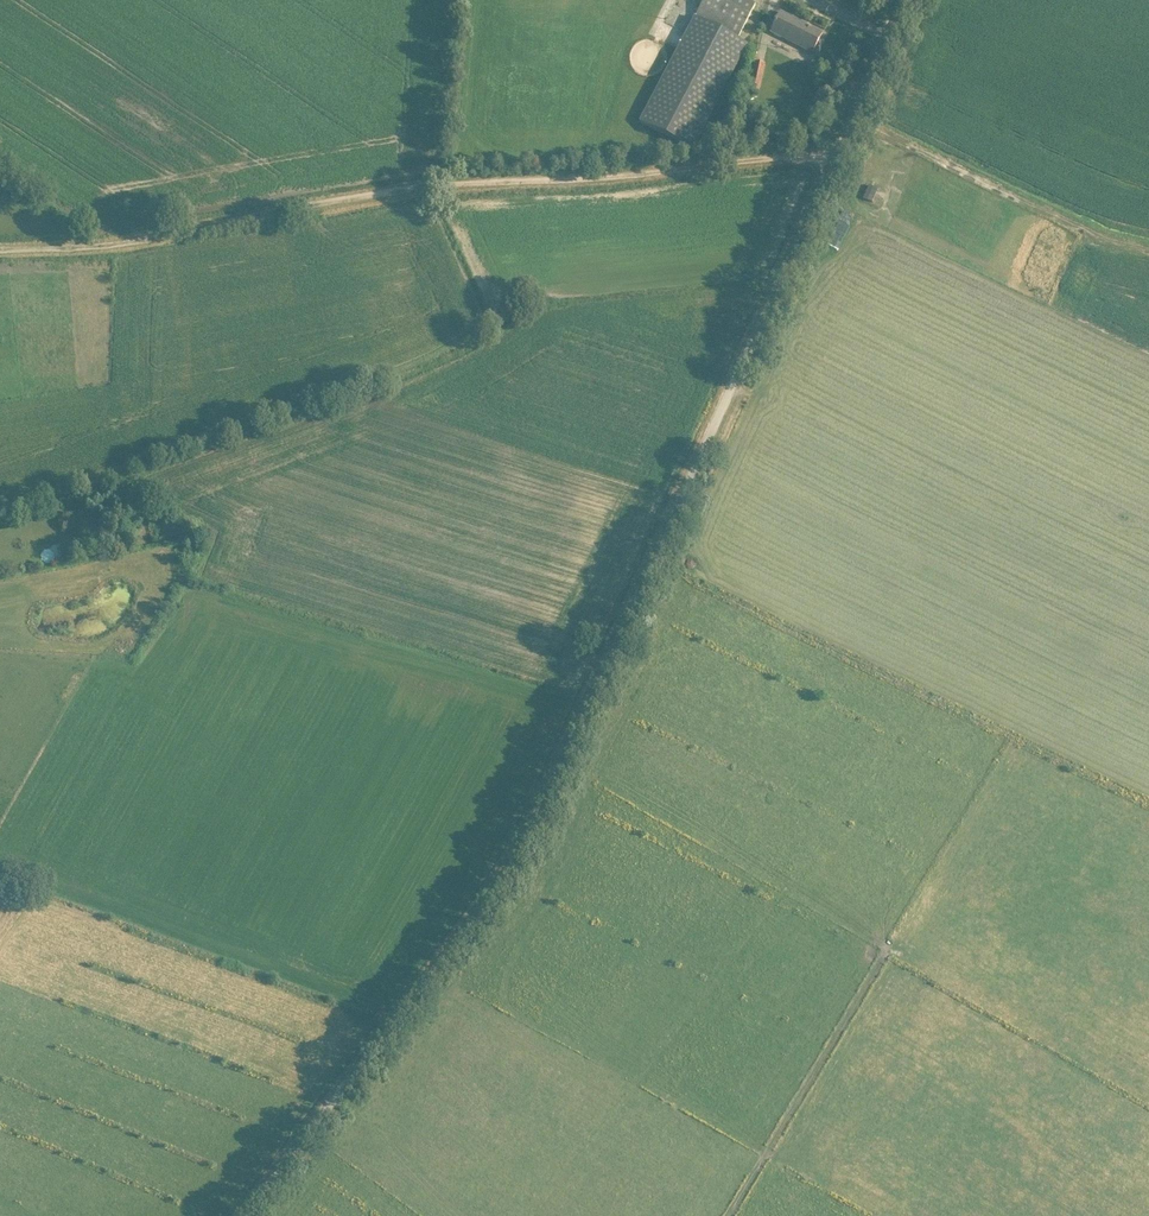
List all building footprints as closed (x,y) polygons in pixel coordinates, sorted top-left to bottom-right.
[(744,0),(704,0),(696,16),(695,15),(640,122),(693,149),(748,43),(738,38),(755,6),(744,0)] [(822,34),(815,30),(812,28),(811,30),(806,28),(807,26),(780,12),(770,32),(812,54),(822,34)] [(755,61),(748,94),(758,96),(765,64),(755,61)] [(864,199),(872,202),(877,190),(869,186),(864,199)]
